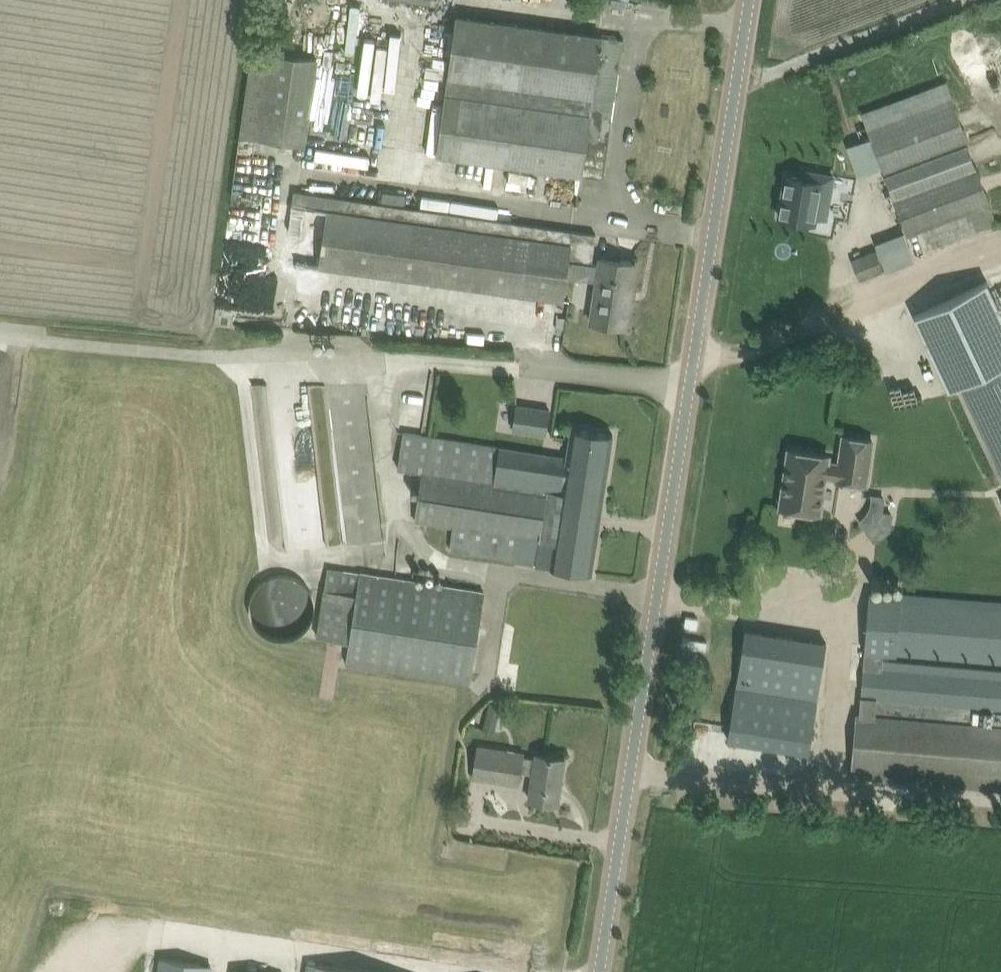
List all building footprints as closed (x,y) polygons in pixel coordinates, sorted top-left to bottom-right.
[(437,154),(585,174),(605,177),(624,38),(456,14),(437,154)] [(240,135),(307,144),(319,58),(253,48),(240,135)] [(872,136),(908,234),(990,203),(969,143),(971,142),(948,81),(863,112),(868,125),(857,129),(861,140),(872,136)] [(437,154),(444,105),(434,104),(427,152),(437,154)] [(787,173),(780,216),(812,221),(815,222),(816,215),(826,217),(832,186),(834,174),(804,169),(803,176),(787,173)] [(295,191),(293,202),(329,207),(321,265),(564,299),(567,276),(599,280),(601,264),(593,263),(597,233),(577,230),(295,191)] [(914,256),(913,255),(905,233),(877,244),(886,267),(914,256)] [(854,258),(862,278),(886,268),(878,249),(854,258)] [(599,280),(593,321),(607,323),(626,326),(636,262),(602,257),(601,264),(599,280)] [(988,280),(914,315),(949,388),(960,382),(1000,470),(1000,307),(988,280)] [(369,380),(312,384),(314,410),(331,408),(340,543),(380,540),(369,380)] [(547,435),(551,408),(517,403),(512,429),(547,435)] [(515,536),(512,558),(593,570),(614,433),(571,427),(567,457),(405,431),(399,467),(423,471),(415,521),(515,536)] [(782,506),(823,512),(828,478),(836,479),(835,481),(869,486),(876,438),(842,433),(838,460),(832,459),(832,454),(791,448),(782,506)] [(884,527),(886,494),(869,493),(868,526),(884,527)] [(300,545),(326,543),(323,515),(289,518),(289,521),(299,520),(300,533),(299,533),(300,545)] [(471,682),(486,590),(361,570),(361,571),(328,566),(317,635),(350,640),(346,663),(471,682)] [(297,569),(253,587),(262,610),(272,606),(279,624),(301,616),(297,605),(309,600),(297,569)] [(1000,789),(1000,669),(884,658),(884,653),(897,654),(897,655),(1000,665),(1000,601),(870,590),(860,711),(857,711),(851,776),(1000,789)] [(746,629),(737,684),(729,737),(810,750),(827,642),(746,629)] [(487,713),(499,716),(503,703),(491,700),(487,713)] [(530,798),(539,799),(558,802),(566,757),(546,753),(537,752),(537,757),(524,755),(525,748),(478,741),(474,776),(519,783),(521,770),(533,771),(530,798)] [(209,962),(158,955),(155,971),(208,971),(209,962)]
